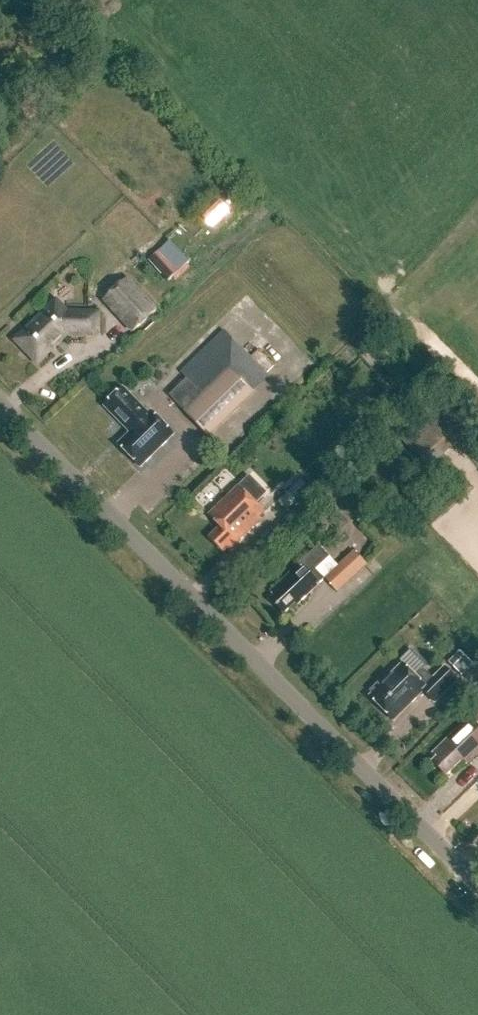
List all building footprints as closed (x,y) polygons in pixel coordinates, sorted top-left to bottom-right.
[(190,263),(170,242),(149,261),(168,283),(190,263)] [(135,335),(158,314),(128,281),(105,302),(135,335)] [(99,337),(100,314),(45,313),(16,342),(35,362),(53,345),(55,347),(67,336),(99,337)] [(250,358),(266,374),(274,367),(258,350),(250,358)] [(209,436),(253,394),(253,393),(228,367),(199,395),(185,380),(169,396),(209,436)] [(105,408),(125,428),(129,423),(135,429),(119,445),(141,468),(174,435),(152,412),(150,415),(124,389),(105,408)] [(429,471),(471,431),(444,403),(417,428),(417,429),(402,443),(429,471)] [(278,502),(288,512),(311,490),(297,475),(290,481),(295,486),(278,502)] [(231,552),(261,522),(250,510),(255,505),(238,489),(210,516),(222,528),(210,539),(223,551),(227,548),(231,552)] [(320,585),(325,580),(339,567),(330,558),(320,547),(271,593),(275,597),(271,600),(284,615),(296,603),(298,605),(320,585)] [(339,594),(368,566),(354,552),(339,567),(325,580),(339,594)] [(462,676),(473,665),(462,653),(451,665),(462,676)] [(372,693),(369,697),(394,722),(424,694),(435,705),(459,681),(446,668),(434,679),(424,670),(416,677),(403,664),(382,684),(380,683),(371,692),(372,693)] [(434,763),(447,776),(464,760),(468,764),(477,754),(477,707),(469,716),(472,719),(435,754),(439,758),(434,763)]
